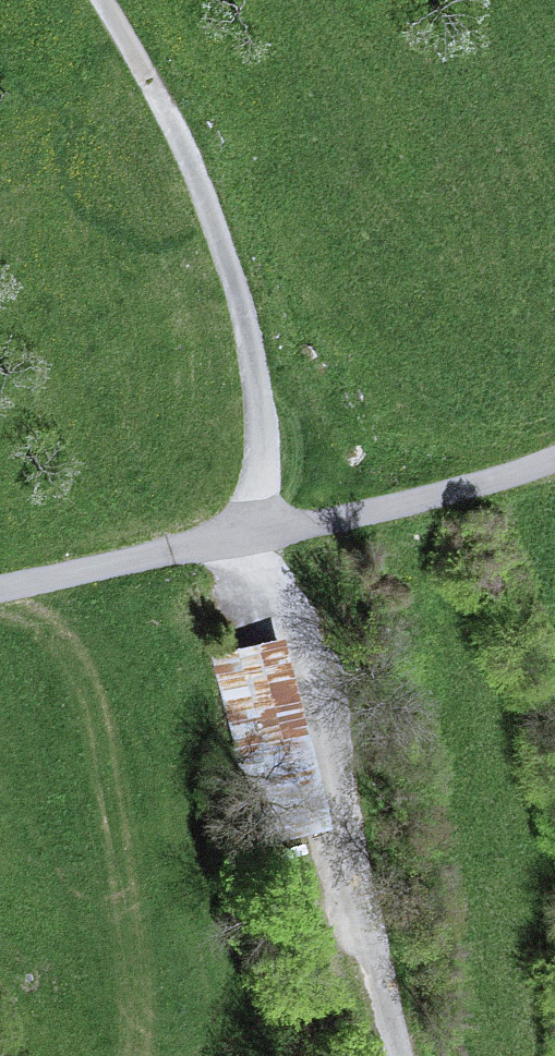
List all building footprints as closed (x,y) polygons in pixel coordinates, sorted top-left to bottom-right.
[(270,635),(200,656),(226,742),(296,722),(270,635)]
